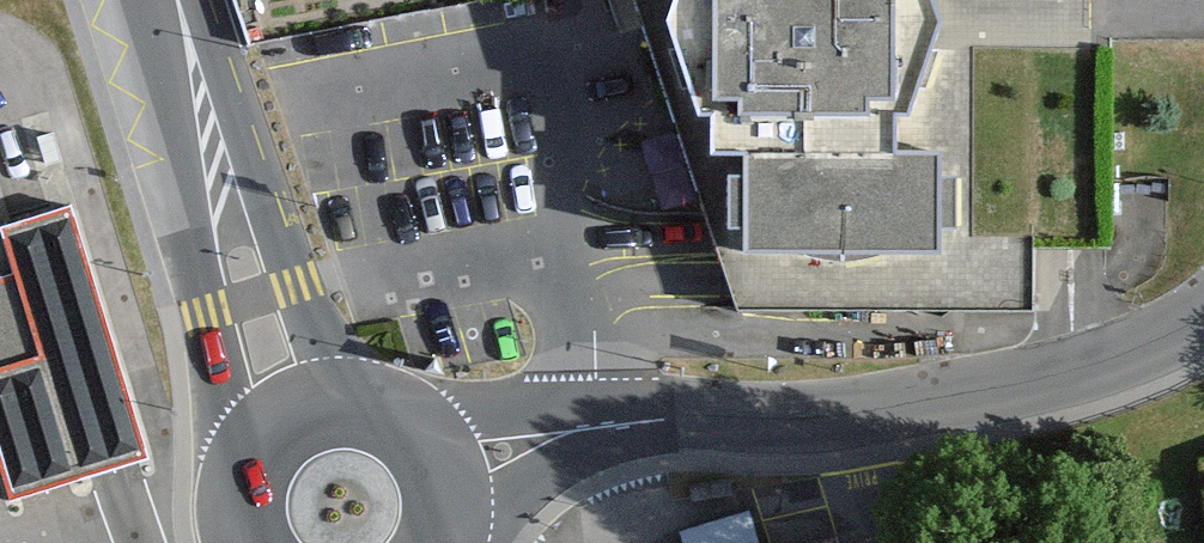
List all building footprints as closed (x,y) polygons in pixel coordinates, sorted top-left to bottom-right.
[(694,257),(716,318),(1022,318),(1023,249),(1065,252),(1068,37),(1068,14),(1069,0),(601,0),(694,257)] [(72,213),(39,221),(0,232),(0,277),(2,282),(0,283),(0,512),(120,480),(142,474),(72,213)] [(755,512),(687,532),(690,542),(764,542),(755,512)]
